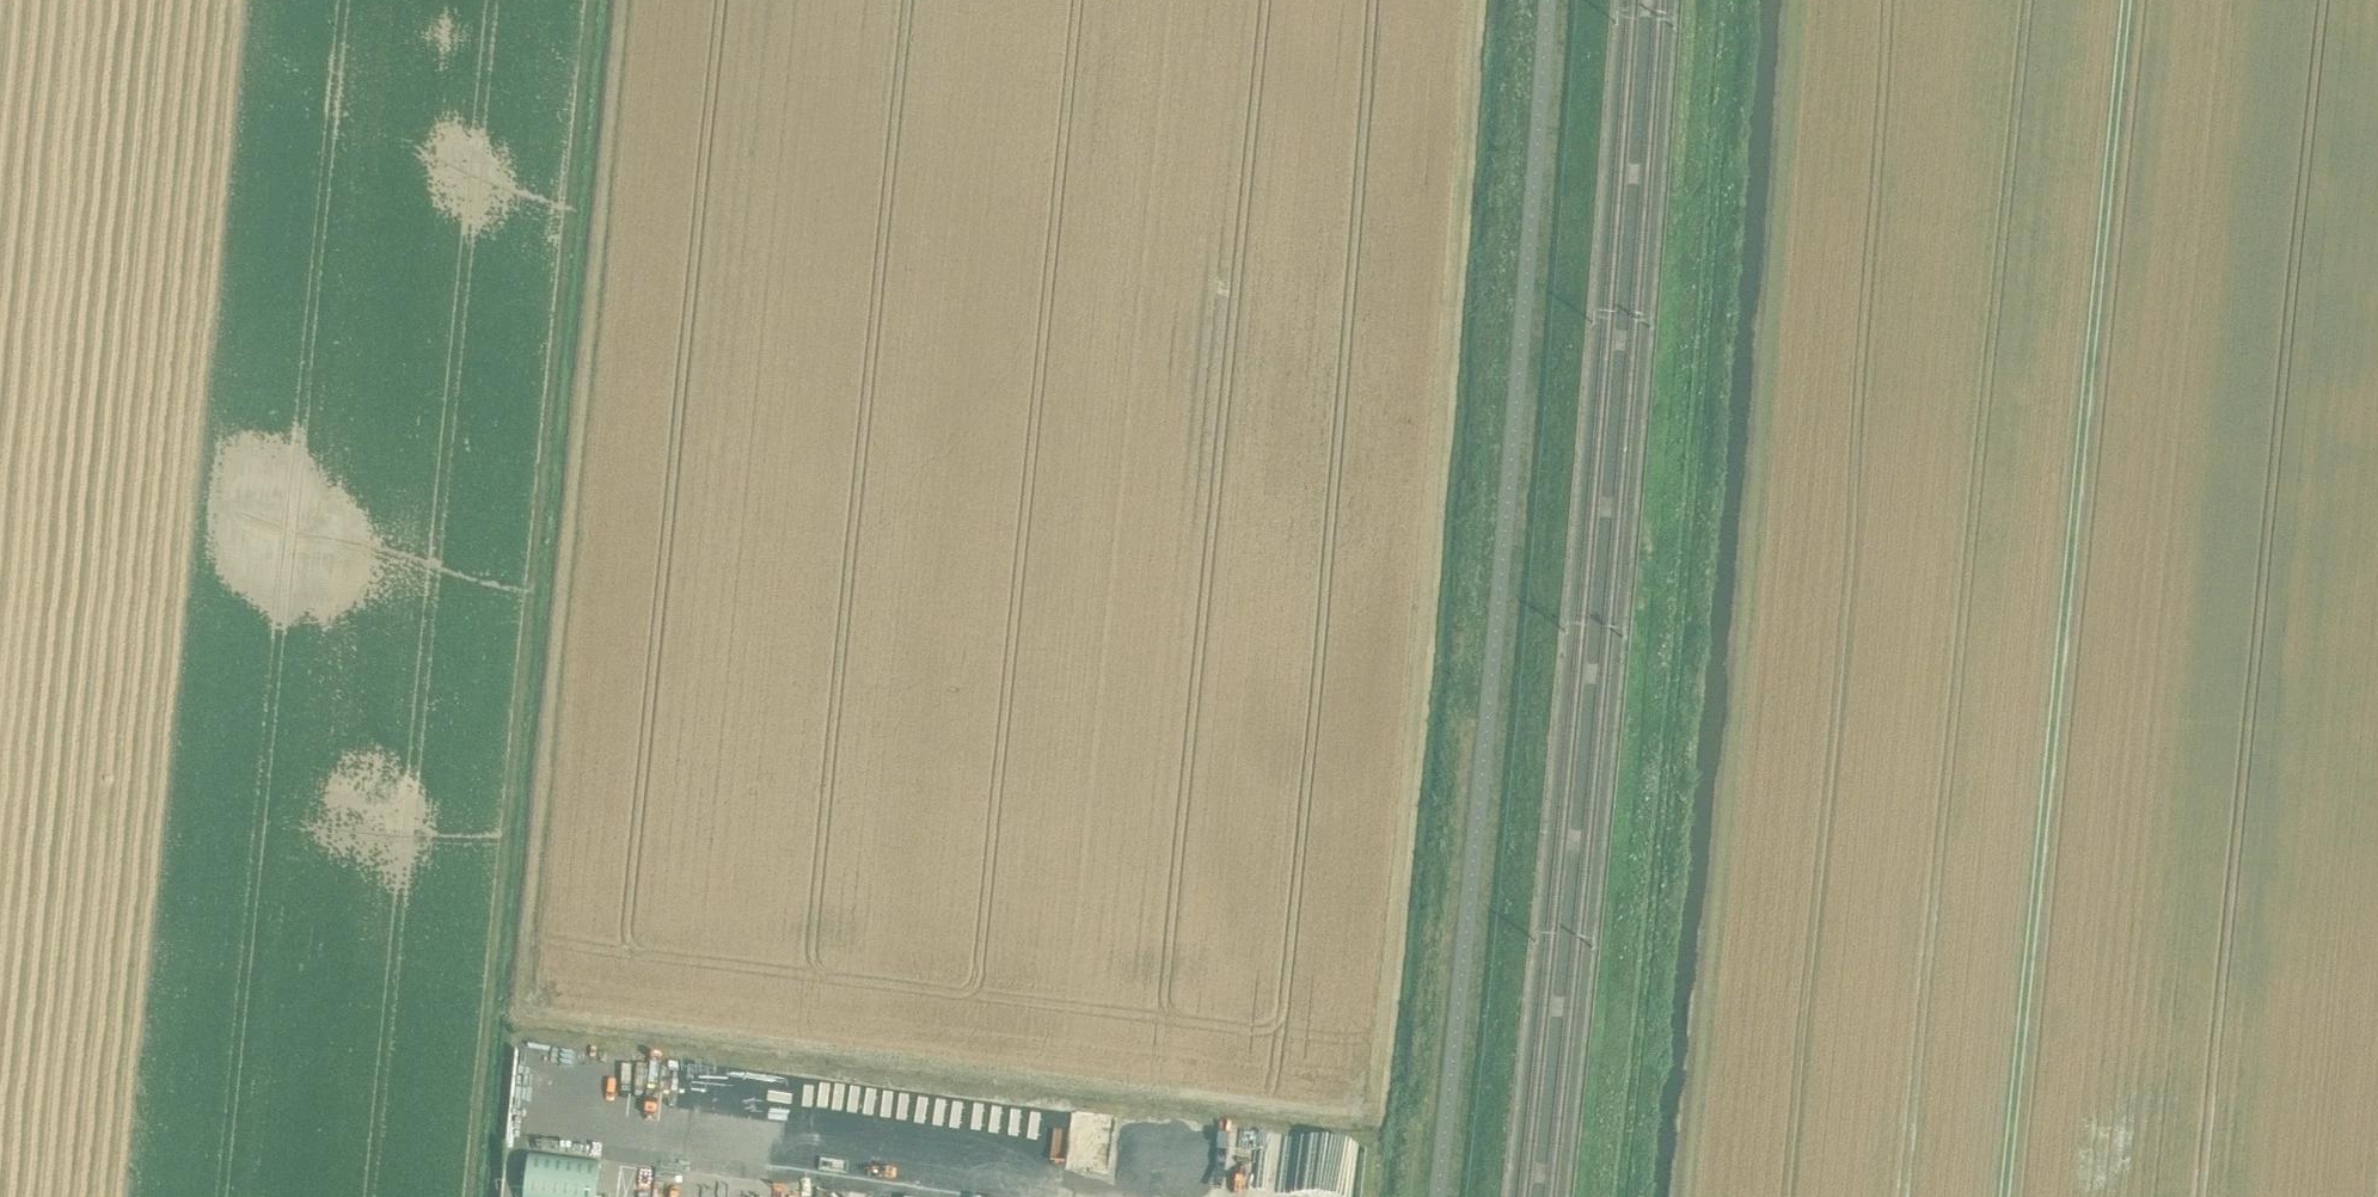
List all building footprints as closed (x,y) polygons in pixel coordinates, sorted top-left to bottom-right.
[(523,1196),(596,1196),(600,1162),(529,1153),(523,1196)]
